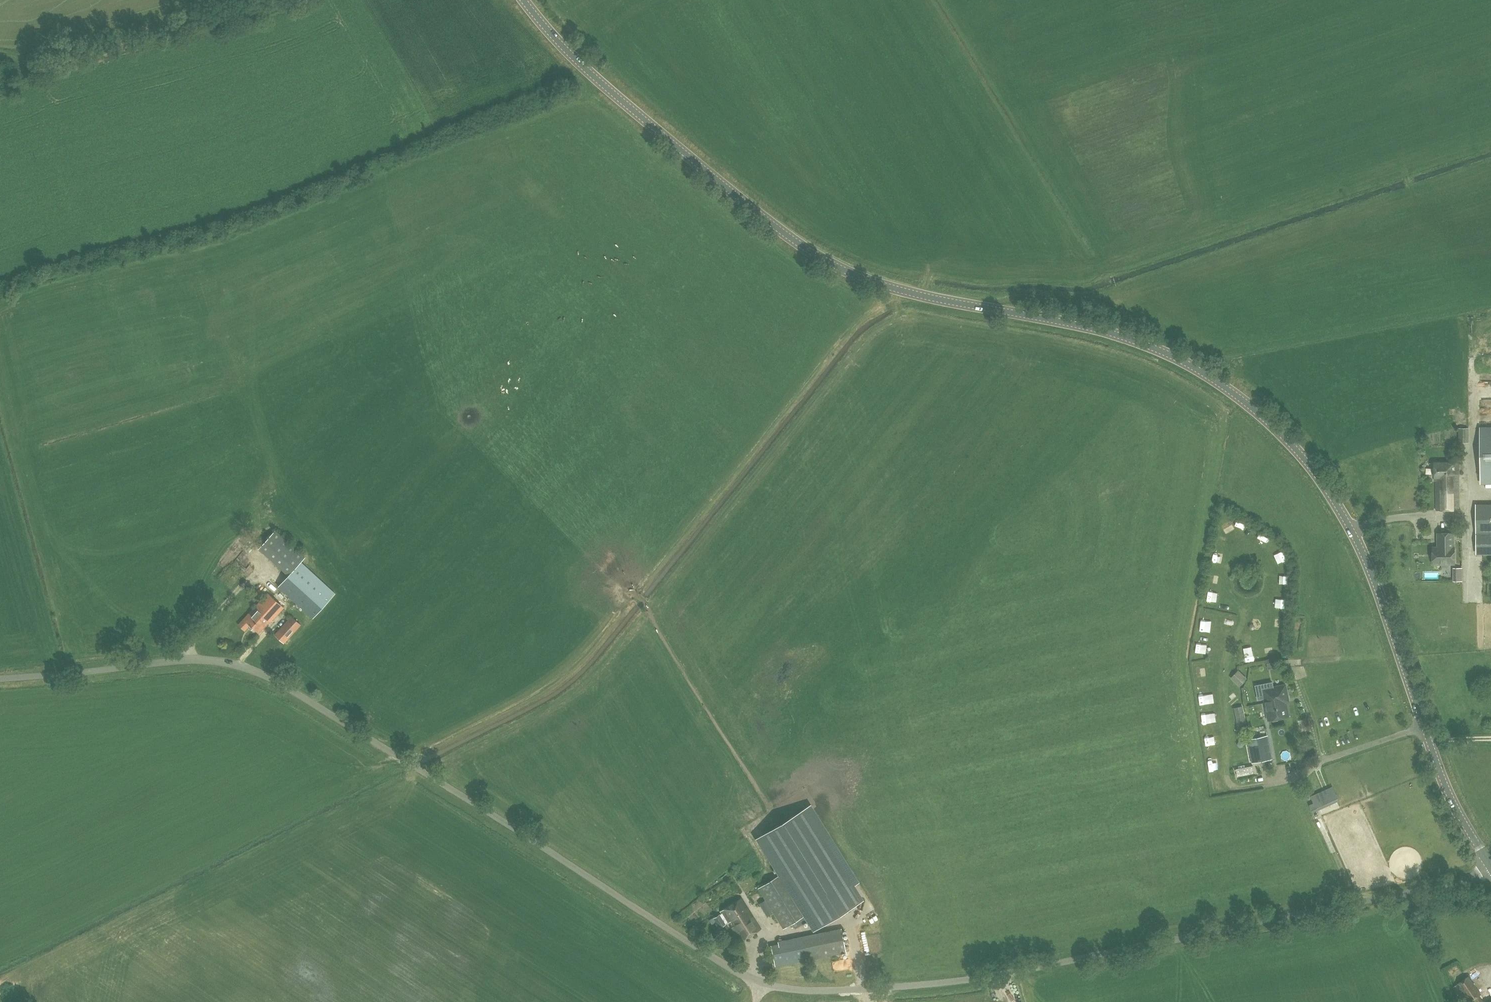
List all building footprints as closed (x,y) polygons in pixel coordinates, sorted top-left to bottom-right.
[(1490,484),(1490,426),(1479,427),(1480,484),(1490,484)] [(1458,428),(1458,439),(1458,443),(1469,443),(1469,428),(1458,428)] [(1459,510),(1459,462),(1434,462),(1434,477),(1436,477),(1436,510),(1459,510)] [(1476,504),(1476,542),(1490,542),(1490,504),(1476,504)] [(1231,518),(1222,524),(1227,532),(1236,526),(1231,518)] [(301,561),(305,557),(275,530),(259,548),(288,575),(301,561)] [(1433,563),(1454,563),(1454,547),(1453,547),(1453,533),(1438,533),(1438,548),(1433,548),(1433,563)] [(336,592),(301,561),(288,575),(278,587),(312,618),(336,592)] [(1207,597),(1214,601),(1219,593),(1212,589),(1207,597)] [(270,622),(283,608),(267,593),(254,608),(255,609),(245,620),(258,633),(269,621),(270,622)] [(279,629),(289,638),(301,625),(292,616),(279,629)] [(1276,617),(1276,627),(1286,627),(1286,618),(1276,617)] [(1203,630),(1211,630),(1211,621),(1202,622),(1203,630)] [(1206,652),(1206,643),(1197,643),(1197,653),(1206,652)] [(1255,649),(1247,650),(1248,662),(1257,661),(1255,649)] [(1206,677),(1207,669),(1198,668),(1197,676),(1206,677)] [(1241,669),(1234,673),(1240,683),(1247,679),(1241,669)] [(1263,689),(1266,706),(1286,702),(1288,701),(1285,685),(1263,689)] [(1229,699),(1235,705),(1244,697),(1237,691),(1229,699)] [(1201,703),(1216,702),(1215,693),(1201,694),(1201,703)] [(1268,719),(1288,715),(1286,702),(1266,706),(1268,719)] [(1246,726),(1242,706),(1234,707),(1238,727),(1246,726)] [(1211,733),(1205,734),(1207,746),(1213,744),(1211,733)] [(1248,739),(1253,762),(1272,759),(1267,735),(1248,739)] [(1255,773),(1253,765),(1236,768),(1238,776),(1255,773)] [(1321,809),(1340,801),(1333,786),(1311,796),(1317,810),(1321,809)] [(757,838),(780,874),(758,888),(783,928),(794,921),(798,926),(808,920),(815,932),(859,904),(849,888),(857,882),(810,806),(757,838)] [(1322,830),(1328,827),(1324,820),(1319,823),(1322,830)] [(1339,852),(1329,831),(1325,833),(1335,854),(1339,852)] [(719,927),(727,922),(729,921),(741,941),(760,928),(741,898),(721,911),(722,913),(714,918),(719,927)] [(802,938),(802,939),(771,946),(775,966),(805,959),(806,961),(846,952),(841,929),(802,938)] [(836,967),(853,966),(852,959),(835,959),(836,967)] [(1482,994),(1469,976),(1457,983),(1457,984),(1453,987),(1464,1001),(1470,1001),(1474,1000),(1476,1001),(1484,1001),(1480,996),(1482,994)]
